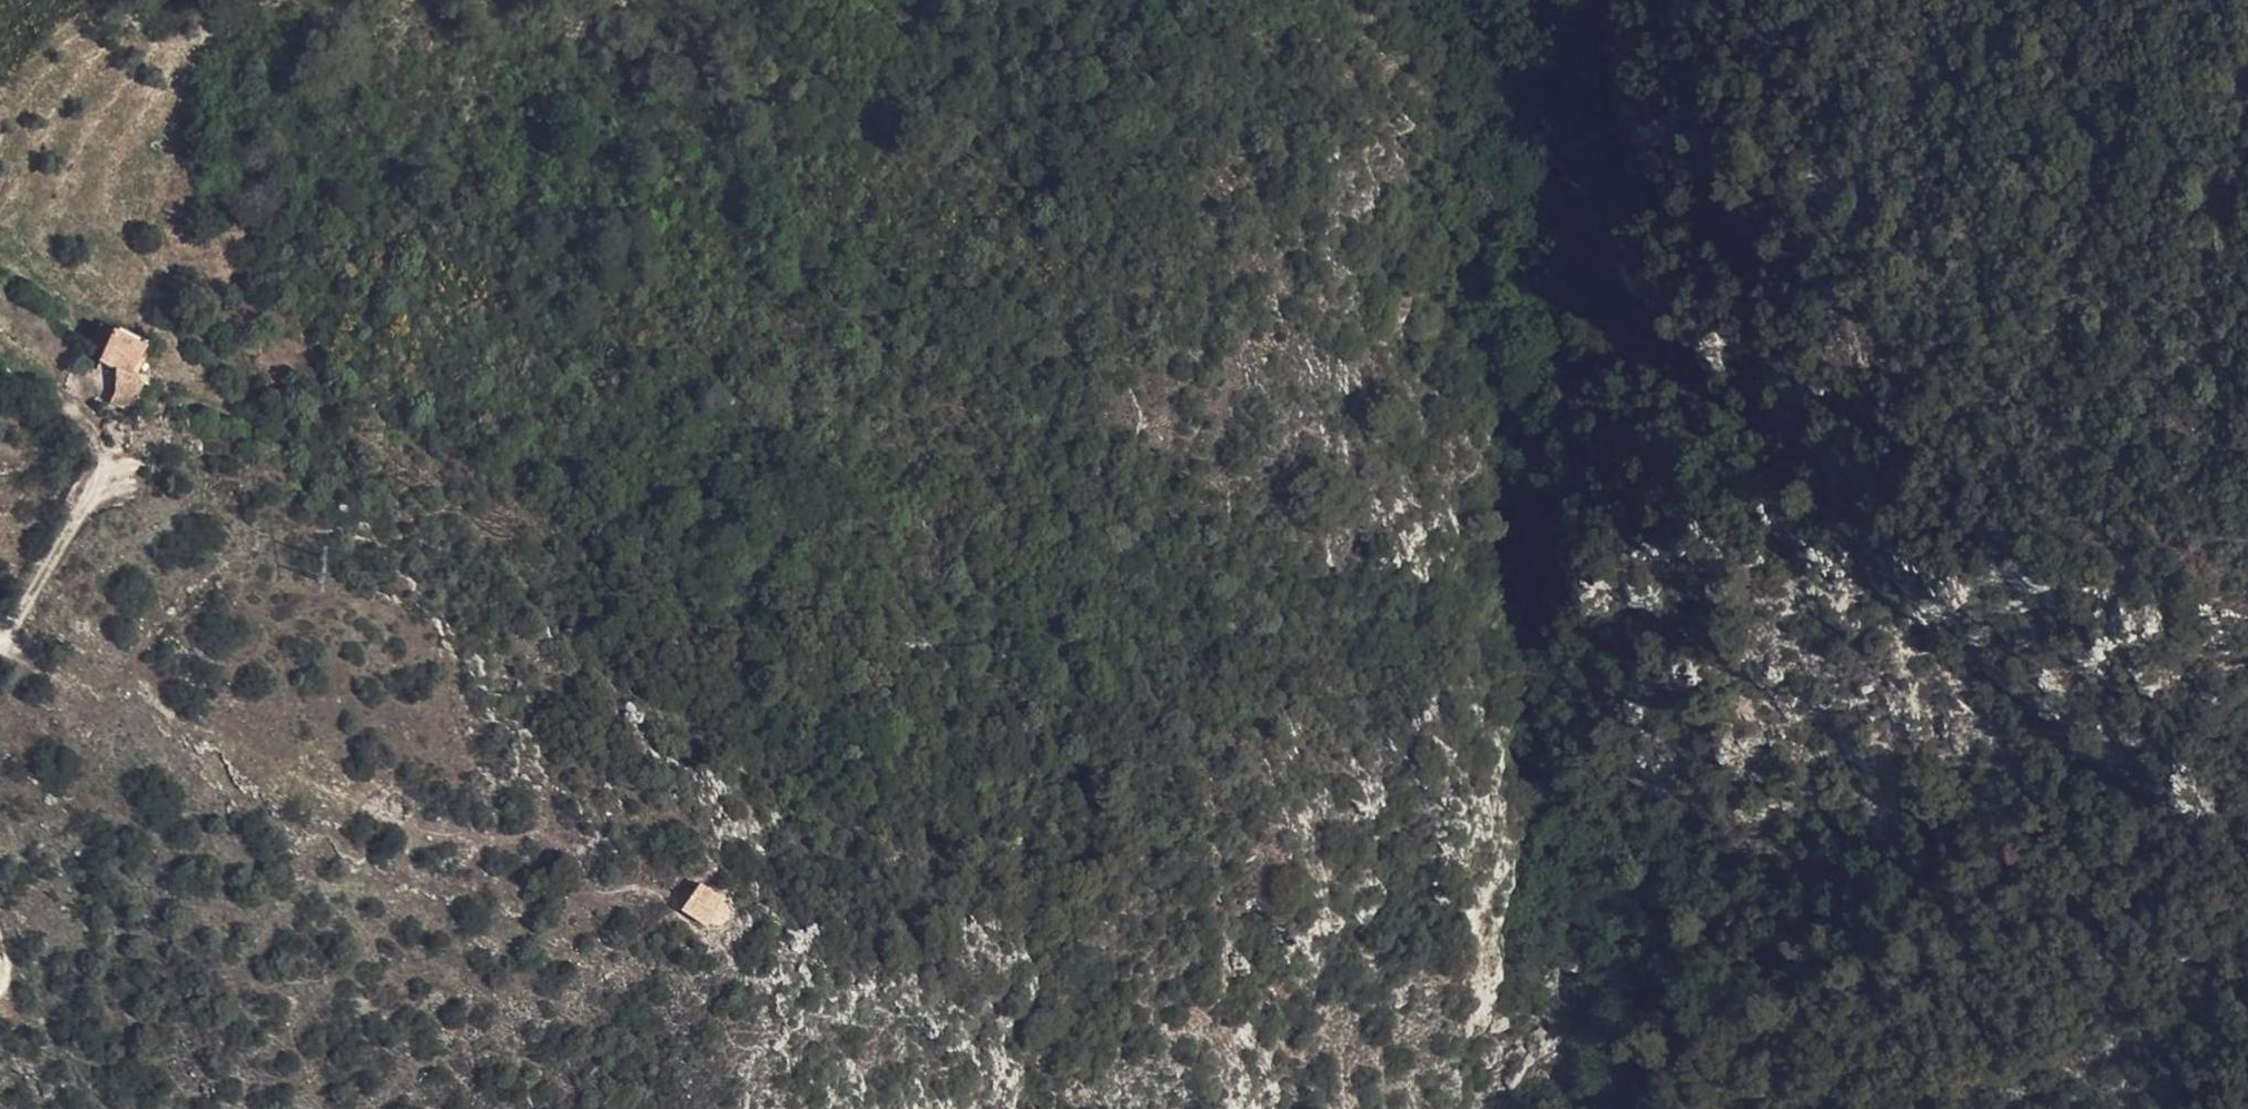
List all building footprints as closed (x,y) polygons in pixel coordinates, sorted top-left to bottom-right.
[(108,383),(125,395),(123,417),(134,428),(146,401),(158,369),(128,352),(108,383)] [(134,428),(133,430),(139,433),(154,403),(146,401),(134,428)] [(123,417),(122,424),(133,430),(134,428),(123,417)] [(752,880),(731,861),(708,885),(729,903),(732,901),(748,883),(752,880)] [(751,887),(748,883),(732,901),(735,902),(740,903),(744,902),(748,900),(751,896),(752,892),(751,887)]
